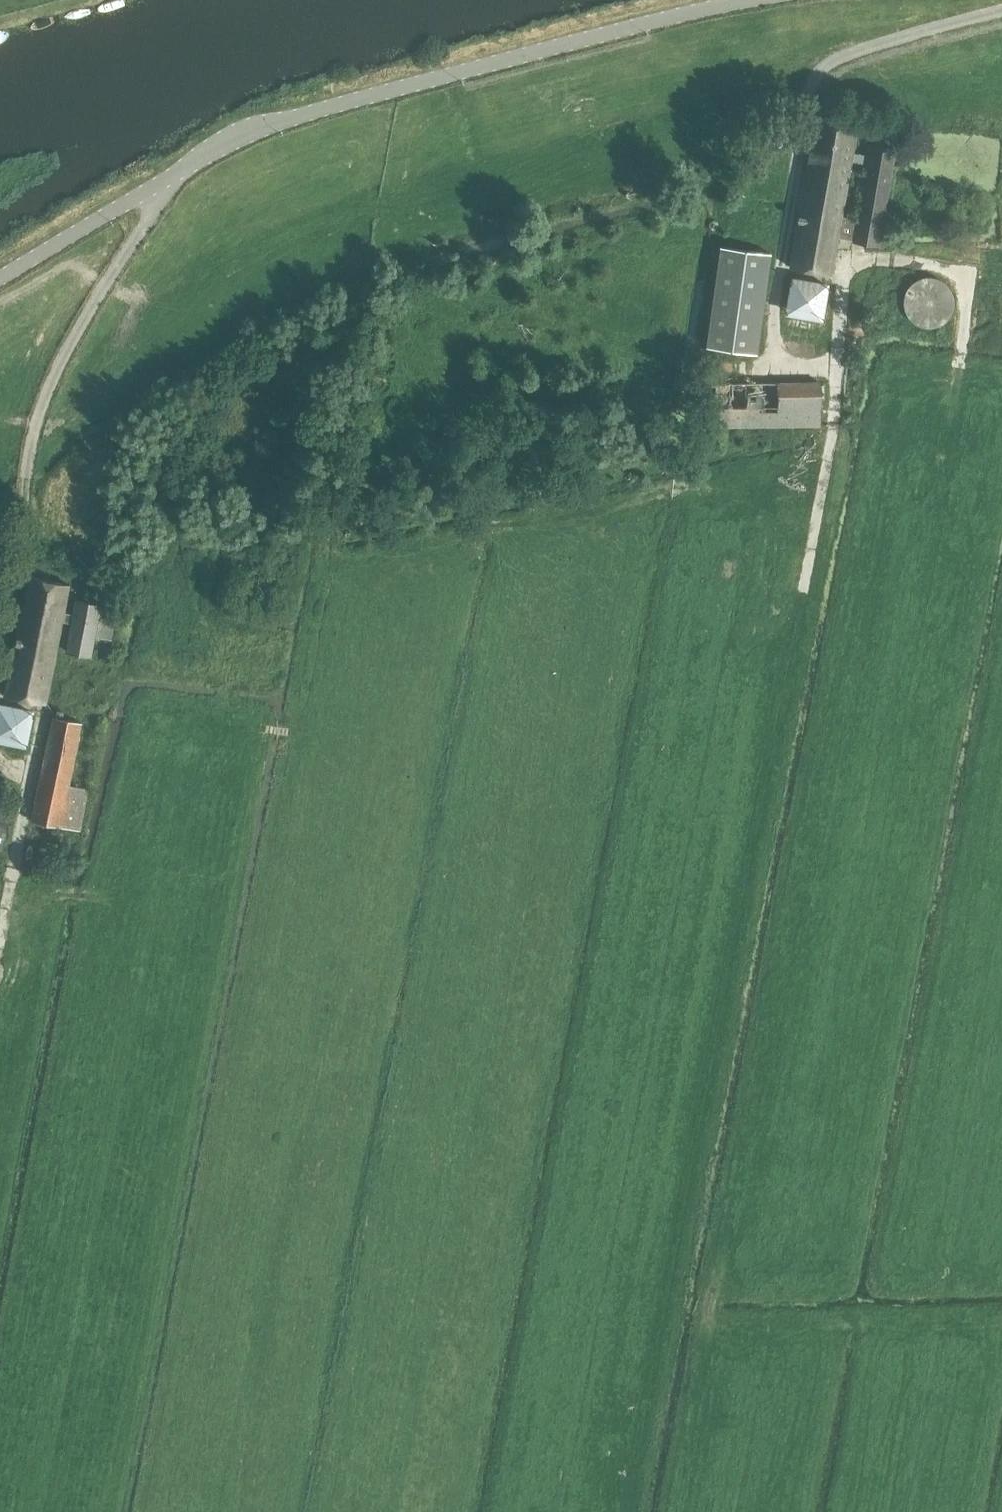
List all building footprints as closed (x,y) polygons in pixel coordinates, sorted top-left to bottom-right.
[(790,266),(830,273),(836,236),(852,239),(852,240),(878,245),(894,149),(868,145),(866,154),(851,151),(856,128),(815,121),(790,266)] [(719,246),(706,346),(755,353),(769,253),(719,246)] [(793,271),(784,308),(822,317),(831,280),(793,271)] [(911,317),(954,316),(953,276),(910,276),(911,317)] [(710,427),(819,425),(818,381),(709,382),(710,427)] [(95,635),(112,639),(117,616),(100,613),(101,603),(76,598),(73,612),(65,610),(71,584),(28,575),(5,694),(46,702),(50,681),(63,620),(71,623),(66,649),(91,654),(95,635)] [(28,742),(35,705),(0,698),(0,737),(28,742)] [(32,817),(80,827),(89,787),(69,782),(82,722),(53,715),(32,817)] [(2,845),(9,812),(0,811),(0,845),(2,845)]
